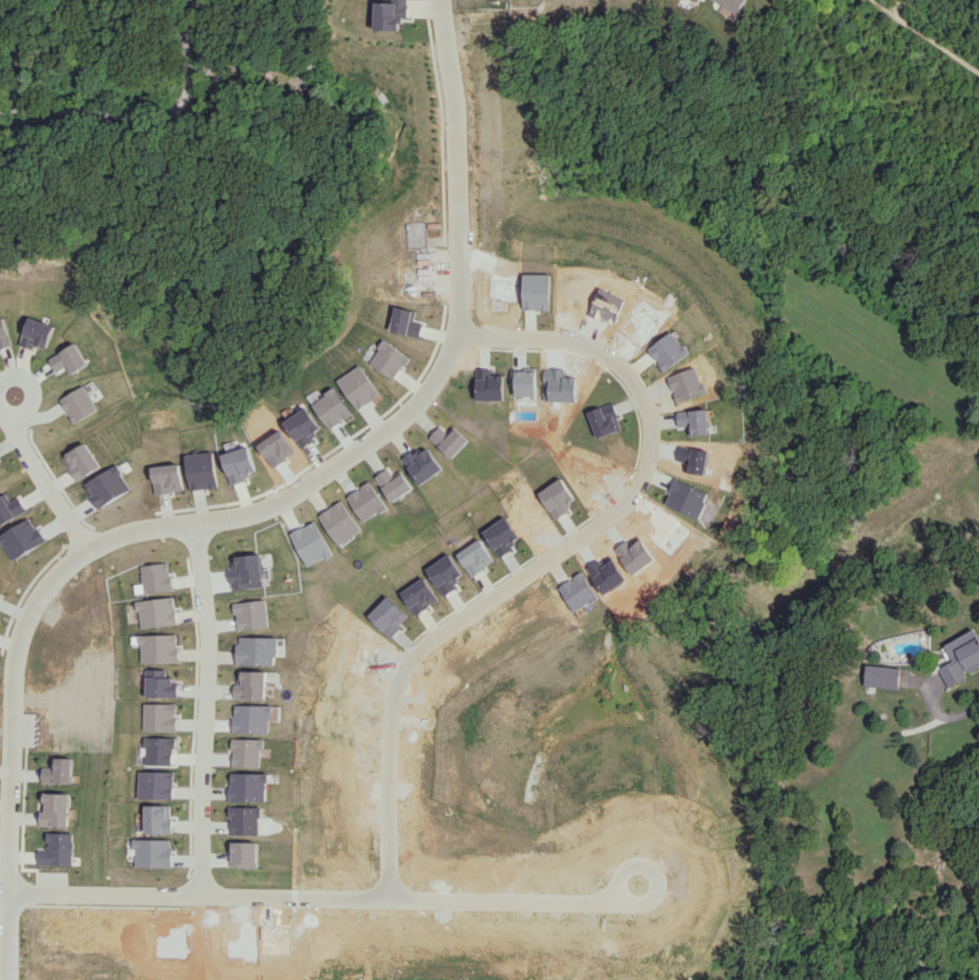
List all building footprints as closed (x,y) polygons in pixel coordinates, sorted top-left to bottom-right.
[(376,29),(401,30),(401,23),(404,23),(405,18),(409,18),(409,4),(408,3),(408,0),(393,0),(393,2),(376,2),(376,29)] [(737,13),(745,0),(714,0),(737,13)] [(395,306),(389,330),(418,338),(422,323),(413,321),(415,311),(395,306)] [(35,350),(37,344),(49,348),(56,326),(30,317),(21,345),(35,350)] [(12,344),(6,318),(0,319),(0,347),(12,344)] [(358,364),(336,380),(356,410),(379,394),(358,364)] [(86,485),(100,508),(132,489),(118,465),(86,485)] [(226,569),(228,584),(229,583),(230,589),(261,586),(257,553),(229,557),(230,568),(226,569)] [(132,601),(134,610),(136,610),(138,628),(175,623),(173,609),(172,609),(170,596),(132,601)] [(230,603),(232,613),(234,613),(236,630),(266,626),(262,599),(230,603)] [(966,679),(963,673),(978,666),(978,637),(975,629),(939,645),(944,657),(936,661),(947,687),(966,679)] [(135,635),(135,644),(138,644),(138,662),(176,662),(176,647),(173,647),(173,634),(135,635)] [(235,664),(273,665),(274,656),(276,655),(276,637),(238,636),(238,644),(234,644),(234,649),(235,664)] [(864,687),(898,688),(899,666),(865,665),(864,687)] [(237,671),(237,683),(234,683),(234,699),(265,698),(266,671),(237,671)] [(144,676),(144,696),(176,697),(176,682),(170,682),(170,677),(144,676)] [(142,730),(175,731),(176,716),(172,716),(172,714),(175,714),(175,703),(142,703),(142,730)] [(143,737),(175,737),(175,748),(172,748),(172,765),(145,764),(145,747),(142,747),(143,737)] [(41,767),(50,767),(50,758),(71,758),(71,783),(40,782),(41,767)] [(139,771),(175,771),(174,799),(138,799),(139,771)] [(234,772),(272,773),(272,783),(269,783),(269,801),(232,800),(232,785),(234,785),(234,772)] [(43,793),(69,793),(69,826),(40,826),(40,811),(43,811),(43,793)] [(146,805),(172,805),(172,818),(174,818),(174,833),(146,833),(146,805)] [(134,839),(172,840),(171,847),(174,847),(173,868),(135,866),(136,848),(133,848),(134,839)] [(234,841),(260,842),(259,867),(246,867),(233,866),(233,854),(231,854),(231,842),(234,842),(234,841)]
